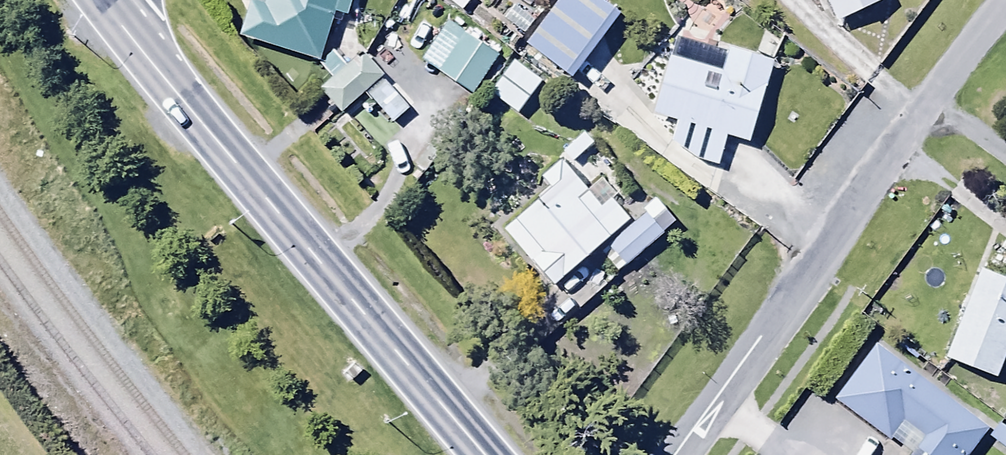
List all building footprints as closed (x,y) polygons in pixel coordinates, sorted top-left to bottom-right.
[(230,43),(300,68),(325,0),(246,0),(230,43)] [(619,12),(604,0),(557,0),(522,44),(568,79),(619,12)] [(826,33),(888,5),(886,0),(811,0),(826,33)] [(494,68),(442,33),(415,72),(468,107),(494,68)] [(731,185),(772,65),(697,40),(656,160),(731,185)] [(359,63),(313,100),(333,124),(359,103),(385,134),(404,119),(359,63)] [(536,93),(507,71),(482,103),(510,125),(536,93)] [(627,216),(590,172),(501,244),(537,289),(627,216)] [(600,270),(611,283),(658,246),(656,243),(670,233),(651,209),(635,221),(639,226),(601,256),(608,264),(600,270)] [(1002,282),(999,289),(971,279),(936,370),(990,391),(1005,349),(1005,350),(1005,283),(1002,282)] [(873,351),(828,412),(887,454),(976,454),(990,437),(873,351)]
